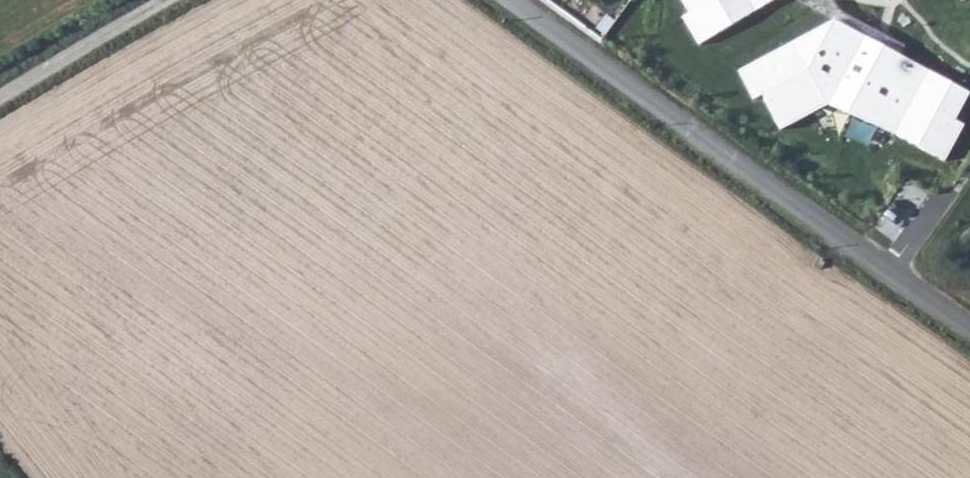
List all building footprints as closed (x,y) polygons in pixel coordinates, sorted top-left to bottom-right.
[(689,13),(683,16),(701,44),(773,0),(681,0),(689,13)] [(732,70),(748,102),(758,97),(775,130),(826,103),(948,163),(967,122),(959,118),(969,96),(969,85),(832,18),(732,70)]
